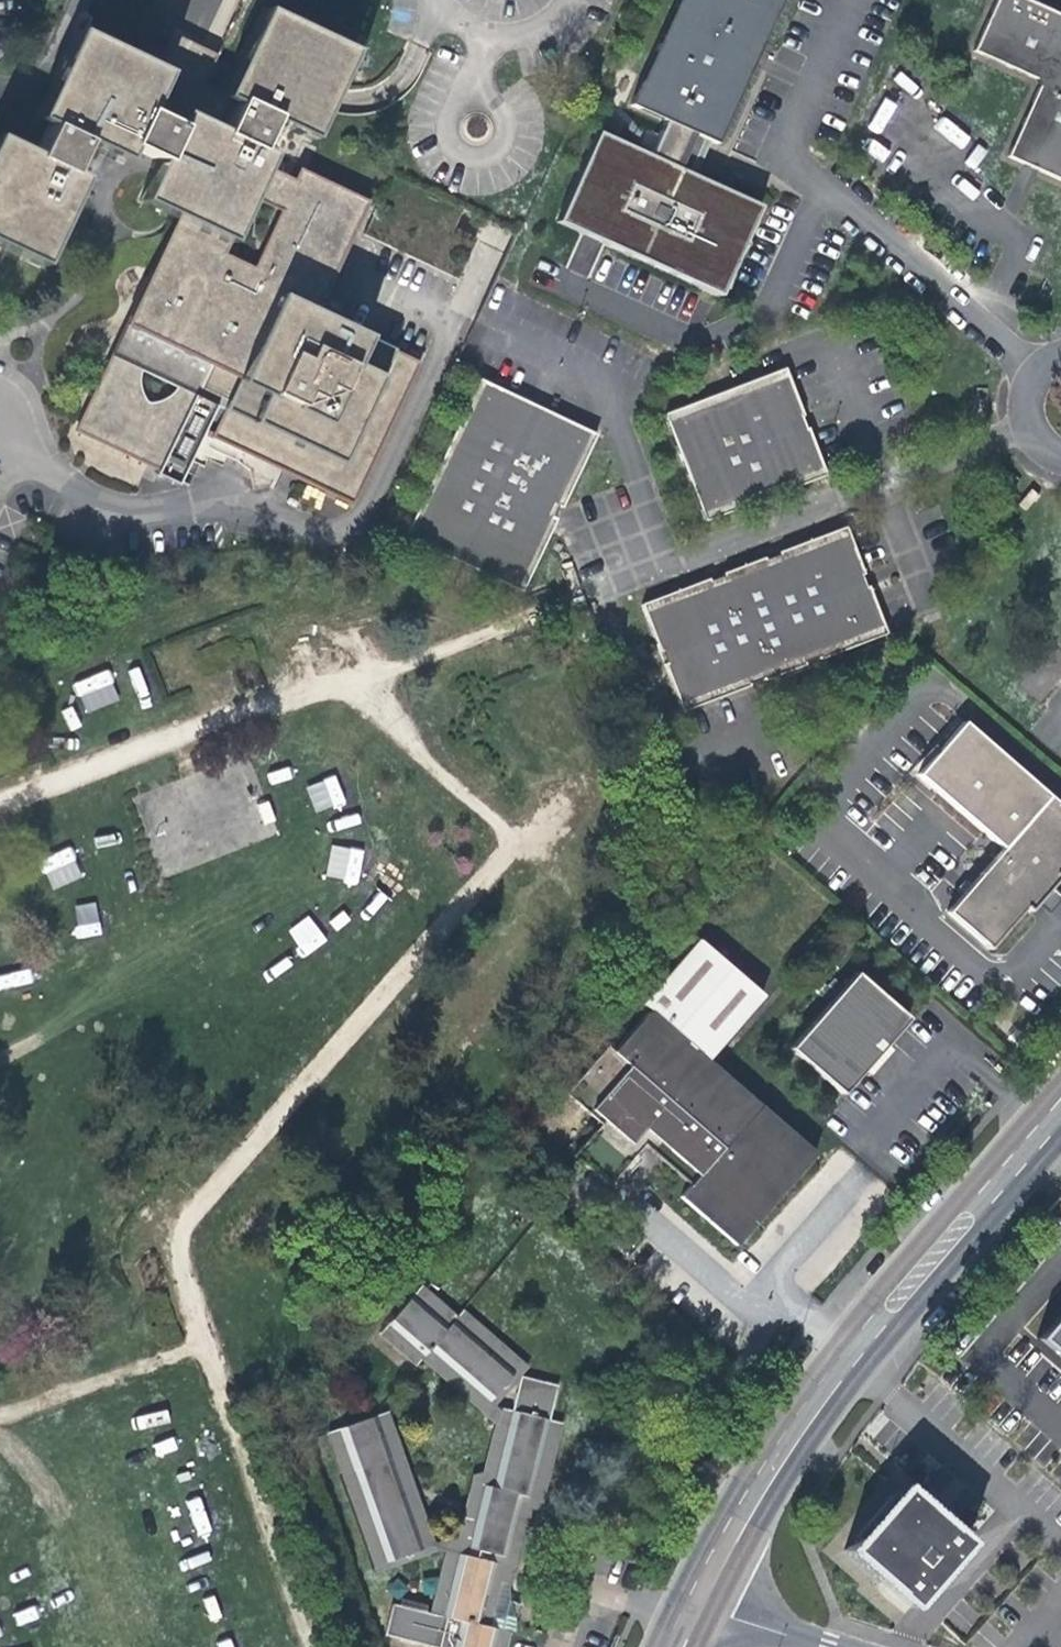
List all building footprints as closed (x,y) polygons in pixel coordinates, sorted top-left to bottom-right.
[(746,71),(756,50),(779,0),(677,0),(628,106),(663,123),(696,138),(712,146),(746,71)] [(1060,177),(1060,13),(1033,0),(993,0),(971,48),(1033,75),(1039,86),(1009,155),(1060,177)] [(159,70),(155,77),(72,38),(64,55),(58,68),(31,124),(46,132),(30,164),(0,150),(0,257),(36,275),(78,188),(64,180),(80,148),(118,166),(123,155),(150,168),(134,207),(169,224),(68,438),(153,477),(151,481),(173,492),(198,439),(207,443),(205,447),(344,514),(412,373),(307,324),(361,213),(293,181),(287,191),(255,176),(261,166),(249,159),(265,127),(304,145),(345,59),(257,18),(218,99),(195,88),(184,83),(187,77),(171,69),(167,74),(159,70)] [(31,55),(58,68),(64,55),(38,41),(31,55)] [(172,43),(159,70),(167,74),(171,69),(187,77),(184,83),(195,88),(209,61),(172,43)] [(767,55),(756,50),(746,71),(758,76),(763,65),(767,55)] [(696,138),(663,123),(648,158),(594,134),(561,223),(720,297),(756,210),(684,172),(696,138)] [(444,255),(462,220),(389,185),(361,244),(453,288),(465,265),(444,255)] [(667,417),(707,524),(831,478),(813,432),(807,435),(803,423),(798,412),(804,409),(788,371),(667,417)] [(524,596),(531,582),(525,579),(554,521),(556,517),(558,512),(589,451),(595,453),(600,442),(484,387),(410,541),(524,596)] [(564,515),(595,453),(589,451),(558,512),(564,515)] [(640,601),(656,645),(659,644),(666,662),(662,663),(679,707),(745,683),(743,679),(762,672),(763,676),(802,661),(801,658),(819,650),(821,654),(885,630),(869,586),(865,587),(861,577),(859,570),(863,568),(845,520),(779,546),(780,550),(762,557),(761,553),(721,569),(722,572),(705,579),(703,576),(640,601)] [(559,524),(554,521),(525,579),(531,582),(559,524)] [(75,683),(86,711),(118,699),(107,671),(75,683)] [(336,775),(306,785),(315,811),(344,802),(336,775)] [(1043,801),(939,918),(981,955),(1018,913),(1022,917),(1030,908),(1044,892),(1052,883),(1048,880),(1060,865),(1060,816),(1043,801)] [(357,883),(363,850),(331,844),(325,877),(357,883)] [(51,888),(81,877),(71,847),(40,858),(51,888)] [(1057,903),(1044,892),(1030,908),(1042,919),(1057,903)] [(94,901),(73,906),(80,937),(101,932),(94,901)] [(305,955),(326,941),(310,916),(289,930),(305,955)] [(657,994),(719,1047),(753,1009),(691,955),(657,994)] [(903,1028),(851,982),(783,1056),(836,1102),(859,1077),(881,1053),(903,1028)] [(719,1047),(657,994),(635,1020),(642,1026),(606,1068),(600,1061),(592,1069),(594,1076),(572,1101),(600,1128),(627,1153),(644,1138),(699,1182),(685,1200),(734,1249),(817,1158),(710,1059),(719,1047)] [(427,1370),(432,1363),(440,1356),(497,1407),(529,1370),(472,1320),(470,1322),(434,1288),(390,1337),(427,1370)] [(466,1542),(474,1544),(488,1493),(496,1487),(518,1413),(508,1407),(540,1369),(479,1312),(472,1320),(529,1370),(497,1407),(440,1356),(432,1363),(507,1428),(492,1474),(484,1484),(466,1542)] [(529,1417),(518,1413),(496,1487),(488,1493),(474,1544),(525,1559),(539,1506),(547,1500),(568,1428),(561,1426),(571,1390),(537,1380),(529,1417)] [(453,1548),(463,1551),(516,1567),(498,1627),(513,1632),(515,1623),(509,1617),(521,1574),(528,1571),(545,1514),(553,1509),(576,1430),(568,1428),(547,1500),(539,1506),(525,1559),(474,1544),(466,1542),(448,1537),(388,1410),(380,1414),(443,1541),(393,1565),(333,1438),(324,1442),(389,1576),(448,1547),(453,1548)] [(443,1541),(380,1414),(333,1438),(393,1565),(443,1541)] [(849,1569),(914,1624),(974,1557),(909,1498),(849,1569)] [(453,1548),(437,1612),(446,1615),(463,1551),(453,1548)] [(513,1632),(498,1627),(516,1567),(463,1551),(446,1615),(437,1612),(403,1602),(394,1634),(442,1646),(516,1646),(520,1634),(513,1632)]
